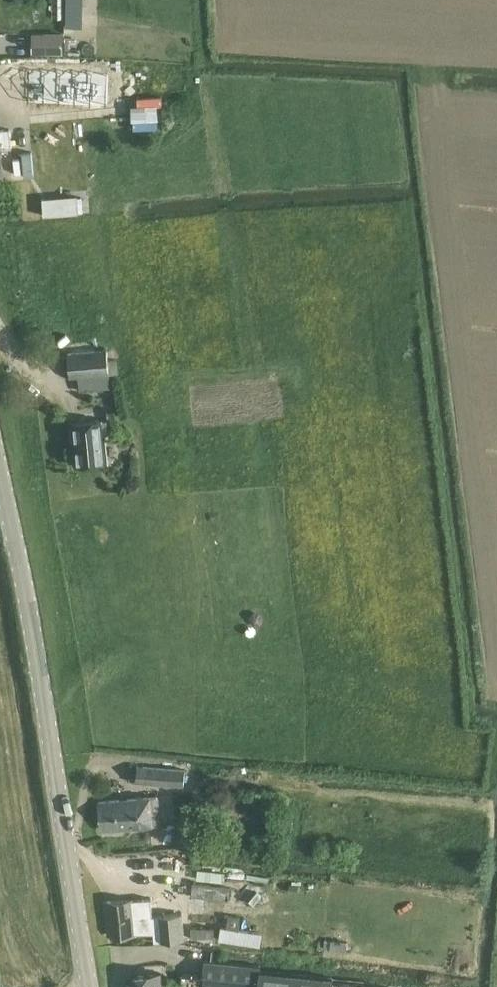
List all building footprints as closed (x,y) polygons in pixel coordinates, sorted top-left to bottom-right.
[(81,28),(81,0),(66,0),(66,28),(81,28)] [(63,40),(43,40),(43,53),(63,53),(63,40)] [(110,72),(30,70),(29,102),(109,104),(110,72)] [(3,171),(1,149),(11,148),(10,130),(0,131),(0,171),(3,171)] [(78,377),(80,390),(111,388),(110,374),(107,349),(66,353),(71,378),(78,377)] [(72,423),(76,465),(107,462),(104,432),(108,431),(107,420),(72,423)] [(160,784),(162,767),(137,765),(136,783),(160,784)] [(162,767),(160,784),(184,786),(185,769),(162,767)] [(158,796),(128,799),(131,827),(160,824),(158,796)] [(102,830),(131,827),(128,799),(99,802),(102,830)] [(144,898),(105,902),(108,936),(147,932),(144,898)] [(214,939),(214,927),(191,927),(191,939),(214,939)] [(332,978),(260,971),(261,966),(204,961),(202,976),(182,974),(181,983),(201,985),(201,986),(331,986),(332,978)] [(125,986),(163,986),(161,973),(134,975),(135,983),(125,984),(125,986)]
